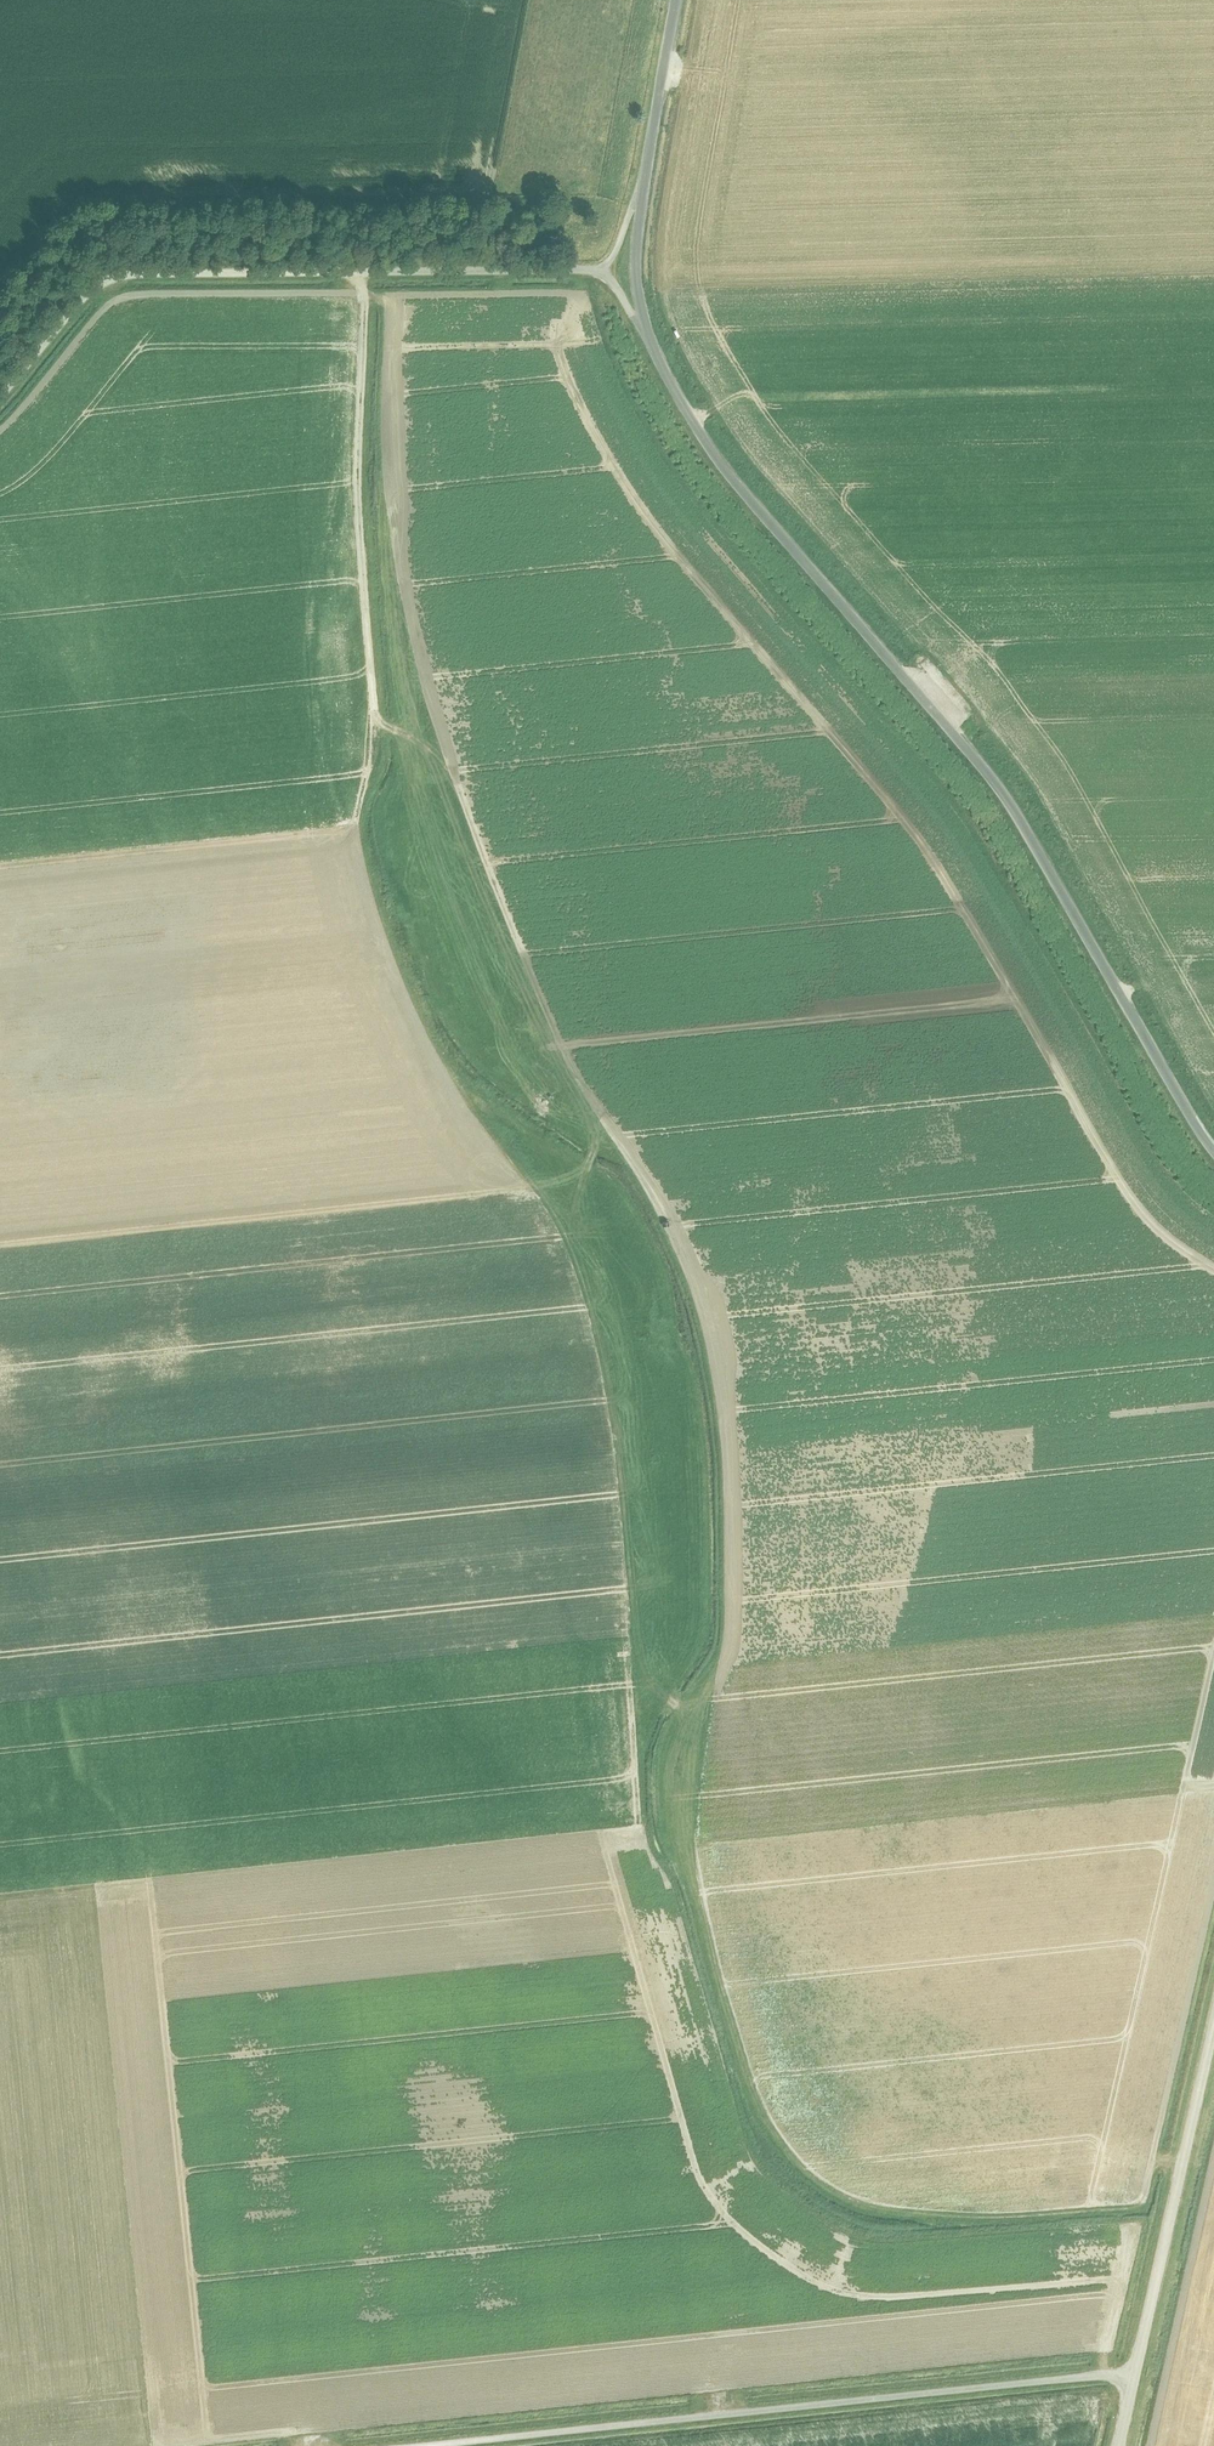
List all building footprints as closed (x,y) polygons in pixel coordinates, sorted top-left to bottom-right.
[(942,684),(940,691),(959,696),(961,689),(942,684)]
